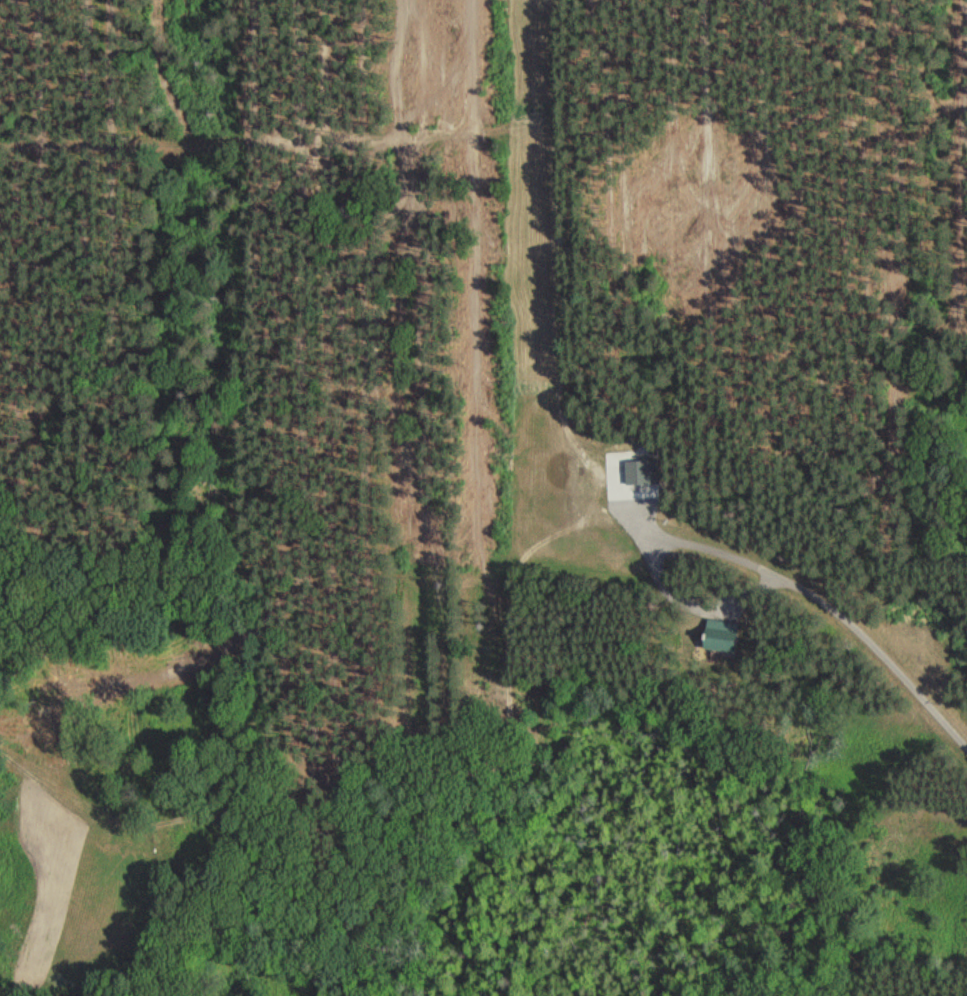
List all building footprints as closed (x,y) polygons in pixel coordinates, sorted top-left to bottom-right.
[(625,461),(625,485),(660,485),(660,461),(625,461)] [(700,649),(732,655),(738,625),(706,619),(700,649)]
